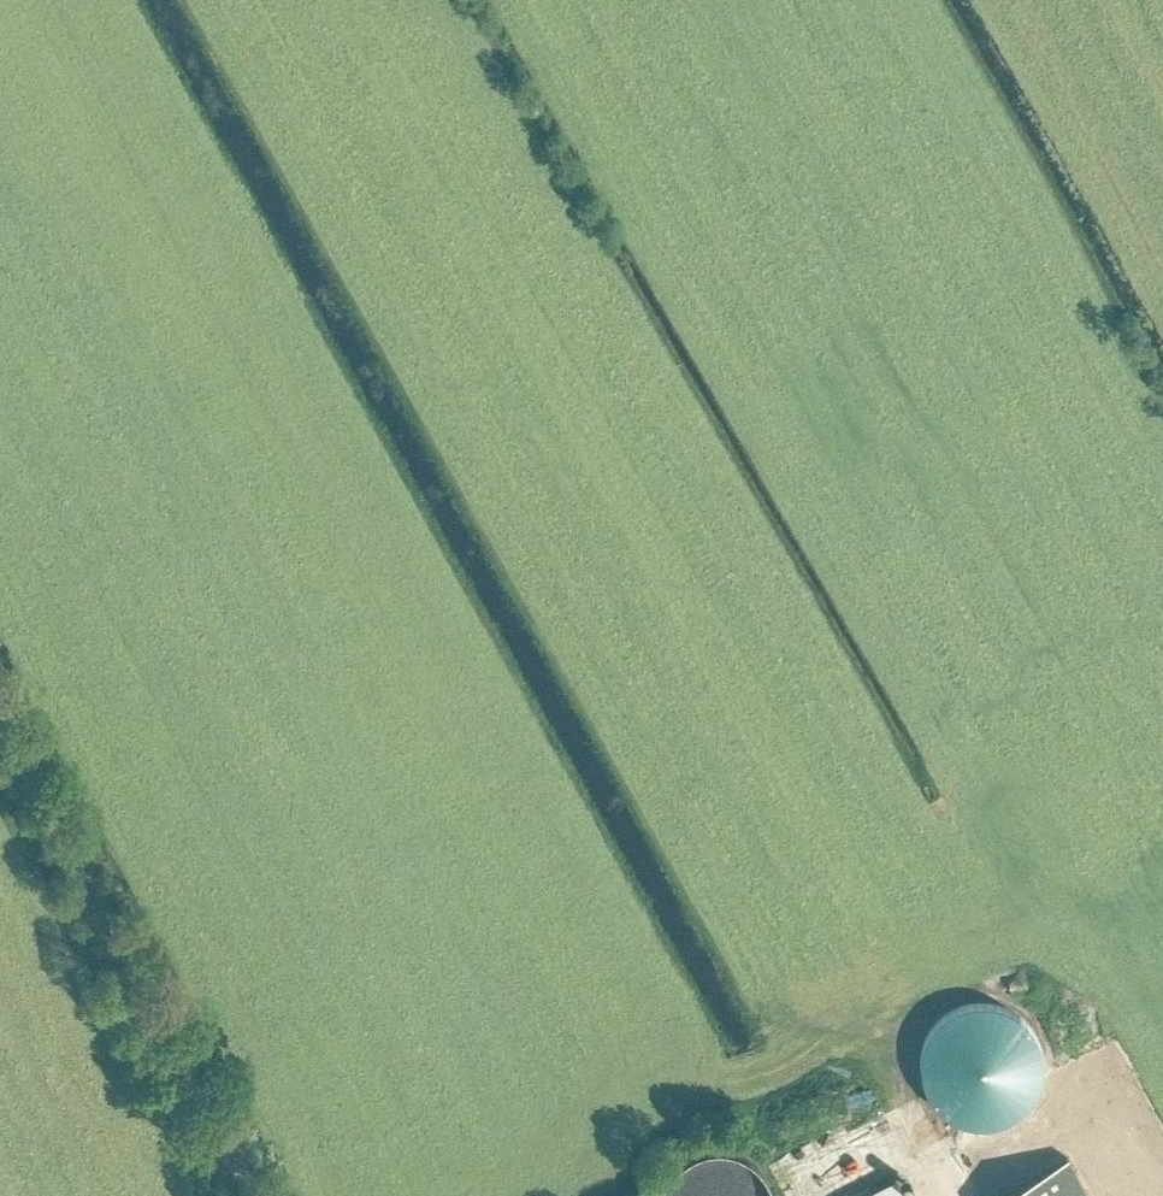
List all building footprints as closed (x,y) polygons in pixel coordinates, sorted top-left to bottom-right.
[(921,1043),(920,1062),(923,1079),(931,1094),(943,1106),(957,1115),(974,1119),(990,1119),(1006,1115),(1019,1108),(1031,1097),(1039,1083),(1044,1068),(1044,1048),(1039,1030),(1028,1014),(1013,1003),(995,996),(975,995),(957,1000),(941,1010),(928,1025),(921,1043)] [(867,1124),(733,1195),(906,1195),(867,1124)] [(986,1195),(1089,1195),(1066,1154),(986,1195)]
